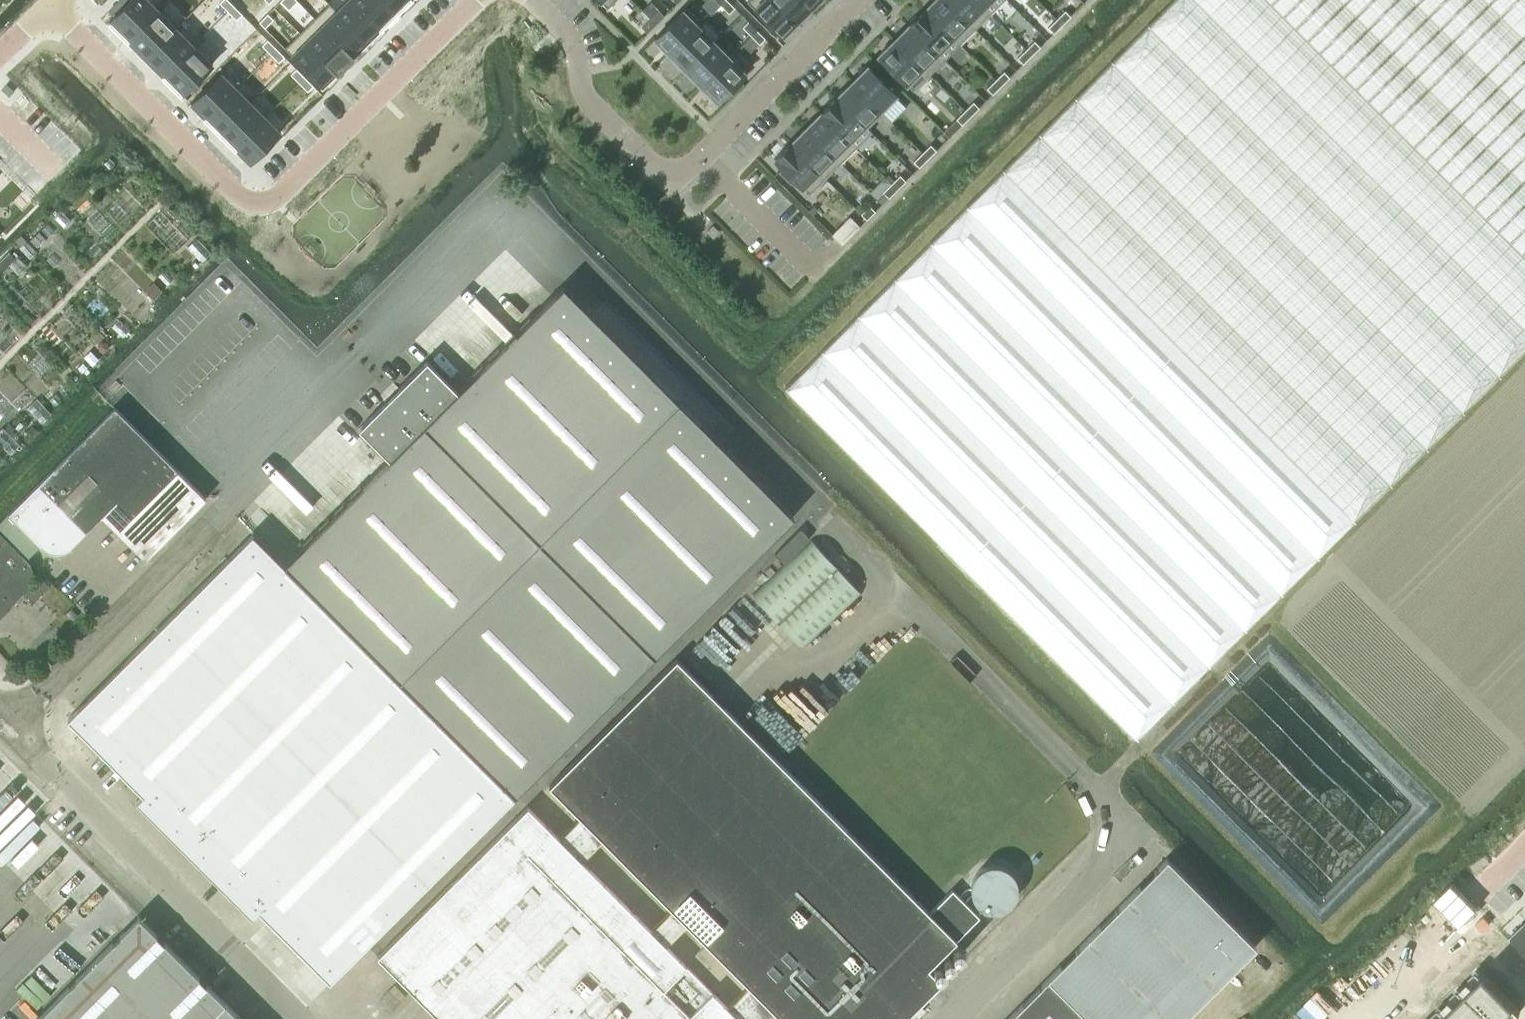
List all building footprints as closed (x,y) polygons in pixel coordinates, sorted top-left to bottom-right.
[(109,20),(127,39),(159,8),(151,0),(129,0),(109,20)] [(220,1),(228,10),(234,4),(230,0),(221,0),(220,1)] [(336,9),(367,41),(381,26),(355,0),(345,0),(336,9)] [(381,26),(396,12),(384,0),(355,0),(381,26)] [(396,12),(407,0),(384,0),(396,12)] [(721,4),(729,12),(735,6),(729,0),(724,0),(721,4)] [(747,0),(782,36),(796,21),(775,0),(747,0)] [(796,21),(810,8),(802,0),(775,0),(796,21)] [(924,7),(960,43),(966,37),(975,28),(947,0),(933,0),(926,7),(925,7),(924,7)] [(975,28),(991,13),(978,0),(947,0),(975,28)] [(991,13),(1003,0),(978,0),(991,13)] [(1003,170),(1353,521),(1524,349),(1524,280),(1245,0),(1173,0),(1003,170)] [(1524,280),(1524,0),(1245,0),(1524,280)] [(234,4),(228,10),(237,18),(242,13),(234,4)] [(686,6),(654,38),(670,54),(699,25),(700,26),(703,23),(702,22),(686,6)] [(909,23),(945,58),(960,43),(924,7),(917,15),(915,14),(909,20),(910,21),(909,23)] [(159,8),(127,39),(145,57),(176,26),(159,8)] [(336,9),(321,24),(352,55),(367,41),(336,9)] [(659,9),(650,17),(656,23),(664,15),(659,9)] [(1065,9),(1056,18),(1062,23),(1071,15),(1065,9)] [(267,12),(259,21),(264,26),(273,18),(267,12)] [(650,17),(642,26),(648,31),(656,23),(650,17)] [(1056,18),(1048,26),(1054,32),(1062,23),(1056,18)] [(748,20),(743,26),(751,34),(757,29),(748,20)] [(894,38),(929,74),(936,67),(945,58),(909,23),(908,23),(909,24),(894,38)] [(321,24),(307,38),(338,69),(352,55),(321,24)] [(699,25),(670,54),(685,69),(714,41),(700,26),(699,25)] [(176,26),(145,57),(163,75),(194,44),(176,26)] [(757,29),(751,34),(760,43),(765,37),(757,29)] [(268,38),(262,44),(271,52),(276,47),(268,38)] [(307,38),(291,53),(322,85),(338,69),(307,38)] [(894,38),(878,54),(913,90),(929,74),(894,38)] [(1034,40),(1026,48),(1032,54),(1040,45),(1034,40)] [(714,41),(685,69),(701,84),(729,56),(729,55),(714,41)] [(194,44),(163,75),(182,93),(213,62),(194,44)] [(276,47),(271,52),(279,61),(285,55),(276,47)] [(1026,48),(1017,57),(1023,62),(1032,54),(1026,48)] [(729,56),(701,84),(717,101),(752,65),(736,49),(729,55),(729,56)] [(859,73),(851,81),(880,110),(891,121),(906,106),(895,95),(896,94),(867,65),(865,67),(864,66),(858,72),(859,73)] [(297,67),(291,73),(299,81),(305,76),(297,67)] [(995,79),(1001,84),(1010,76),(1004,70),(995,79)] [(221,71),(190,102),(205,117),(237,86),(221,71)] [(305,76),(299,81),(308,90),(314,84),(305,76)] [(995,79),(987,87),(992,93),(1001,84),(995,79)] [(836,95),(836,96),(871,132),(872,131),(865,124),(880,110),(851,81),(837,96),(836,95)] [(237,86),(205,117),(220,132),(251,101),(237,86)] [(836,96),(820,111),(856,147),(871,132),(836,96)] [(251,101),(220,132),(234,146),(265,115),(251,101)] [(973,101),(965,109),(970,115),(979,106),(973,101)] [(965,109),(956,118),(962,123),(967,119),(970,115),(965,109)] [(820,112),(805,127),(841,162),(856,147),(820,111),(820,112)] [(265,115),(234,146),(249,162),(281,131),(265,115)] [(791,141),(790,142),(825,177),(841,162),(805,127),(791,141)] [(790,142),(774,158),(782,166),(778,171),(790,182),(794,178),(809,193),(825,177),(790,142)] [(930,143),(922,152),(928,158),(936,149),(930,143)] [(922,152),(913,160),(919,166),(928,158),(922,152)] [(786,387),(1136,738),(1353,521),(1003,170),(786,387)] [(900,174),(891,182),(897,188),(905,180),(900,174)] [(891,182),(883,191),(888,197),(897,188),(891,182)] [(869,204),(861,213),(866,219),(875,210),(869,204)] [(850,215),(832,233),(842,243),(855,230),(860,225),(850,215)] [(517,792),(796,516),(761,480),(565,283),(459,388),(428,357),(357,428),(387,459),(312,533),(286,559),(517,792)] [(205,496),(115,406),(0,521),(0,531),(27,558),(41,544),(42,545),(45,547),(49,549),(51,550),(52,550),(56,550),(58,550),(60,550),(64,549),(67,548),(69,547),(72,545),(101,515),(145,559),(206,498),(205,496)] [(783,563),(809,538),(800,528),(774,553),(783,563)] [(29,560),(27,558),(0,531),(0,616),(27,589),(30,586),(31,584),(31,583),(32,581),(33,579),(33,577),(33,575),(34,574),(33,572),(33,570),(33,568),(32,566),(32,564),(31,563),(30,561),(29,560)] [(329,979),(514,794),(253,533),(68,717),(329,979)] [(803,648),(804,647),(862,593),(811,538),(752,593),(803,648)] [(783,1018),(903,1018),(942,980),(928,967),(980,916),(953,888),(929,911),(778,759),(677,657),(549,784),(581,816),(559,837),(528,806),(377,955),(441,1018),(777,1018),(780,1016),(783,1018)] [(1255,947),(1166,858),(1006,1018),(1184,1018),(1255,947)] [(1013,892),(1013,887),(1013,882),(1012,878),(1007,872),(1003,869),(1000,867),(996,866),(991,865),(984,867),(979,869),(976,872),(973,875),(971,879),(970,884),(969,887),(971,896),(973,899),(976,903),(979,906),(983,908),(986,909),(992,910),(1000,908),(1004,905),(1007,903),(1012,896),(1013,892)] [(172,948),(139,915),(35,1018),(243,1018),(172,948)] [(1511,934),(1524,948),(1524,921),(1511,934)] [(1437,1018),(1500,1018),(1515,1004),(1484,972),(1437,1018)]
